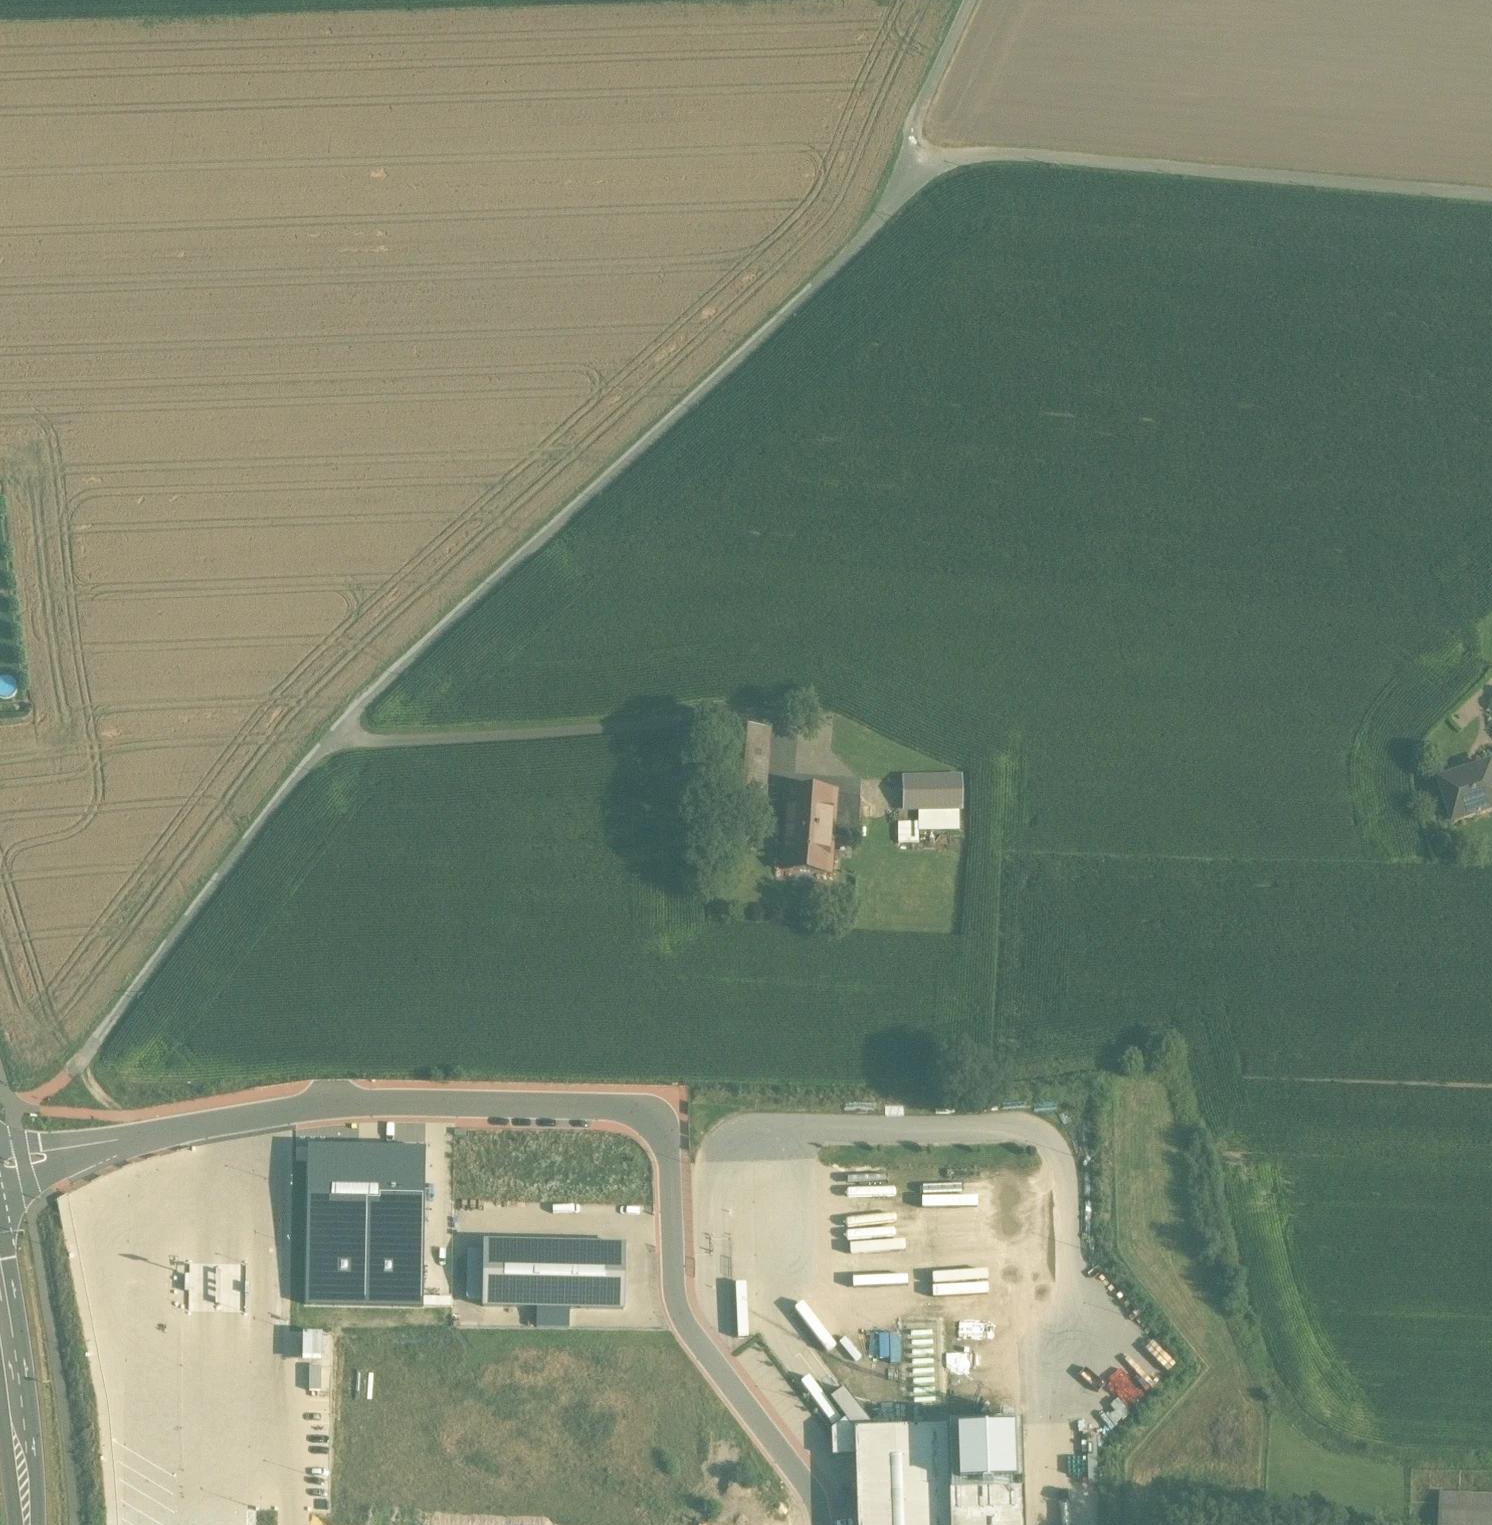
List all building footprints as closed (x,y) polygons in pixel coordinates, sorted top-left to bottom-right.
[(768,730),(723,727),(718,801),(763,805),(768,730)] [(1474,772),(1474,774),(1443,783),(1443,781),(1441,782),(1454,822),(1491,810),(1491,768),(1491,766),(1474,772)] [(904,810),(961,809),(960,777),(903,779),(904,810)] [(835,793),(787,790),(780,871),(829,874),(832,837),(835,796),(835,793)] [(859,798),(835,796),(832,837),(856,839),(859,798)] [(308,1150),(306,1306),(420,1308),(423,1153),(308,1150)] [(484,1245),(483,1309),(623,1311),(624,1247),(484,1245)] [(821,1340),(829,1331),(788,1295),(781,1303),(821,1340)] [(856,1432),(858,1524),(1025,1524),(1022,1428),(856,1432)] [(1440,1496),(1439,1524),(1491,1524),(1491,1498),(1440,1496)]
